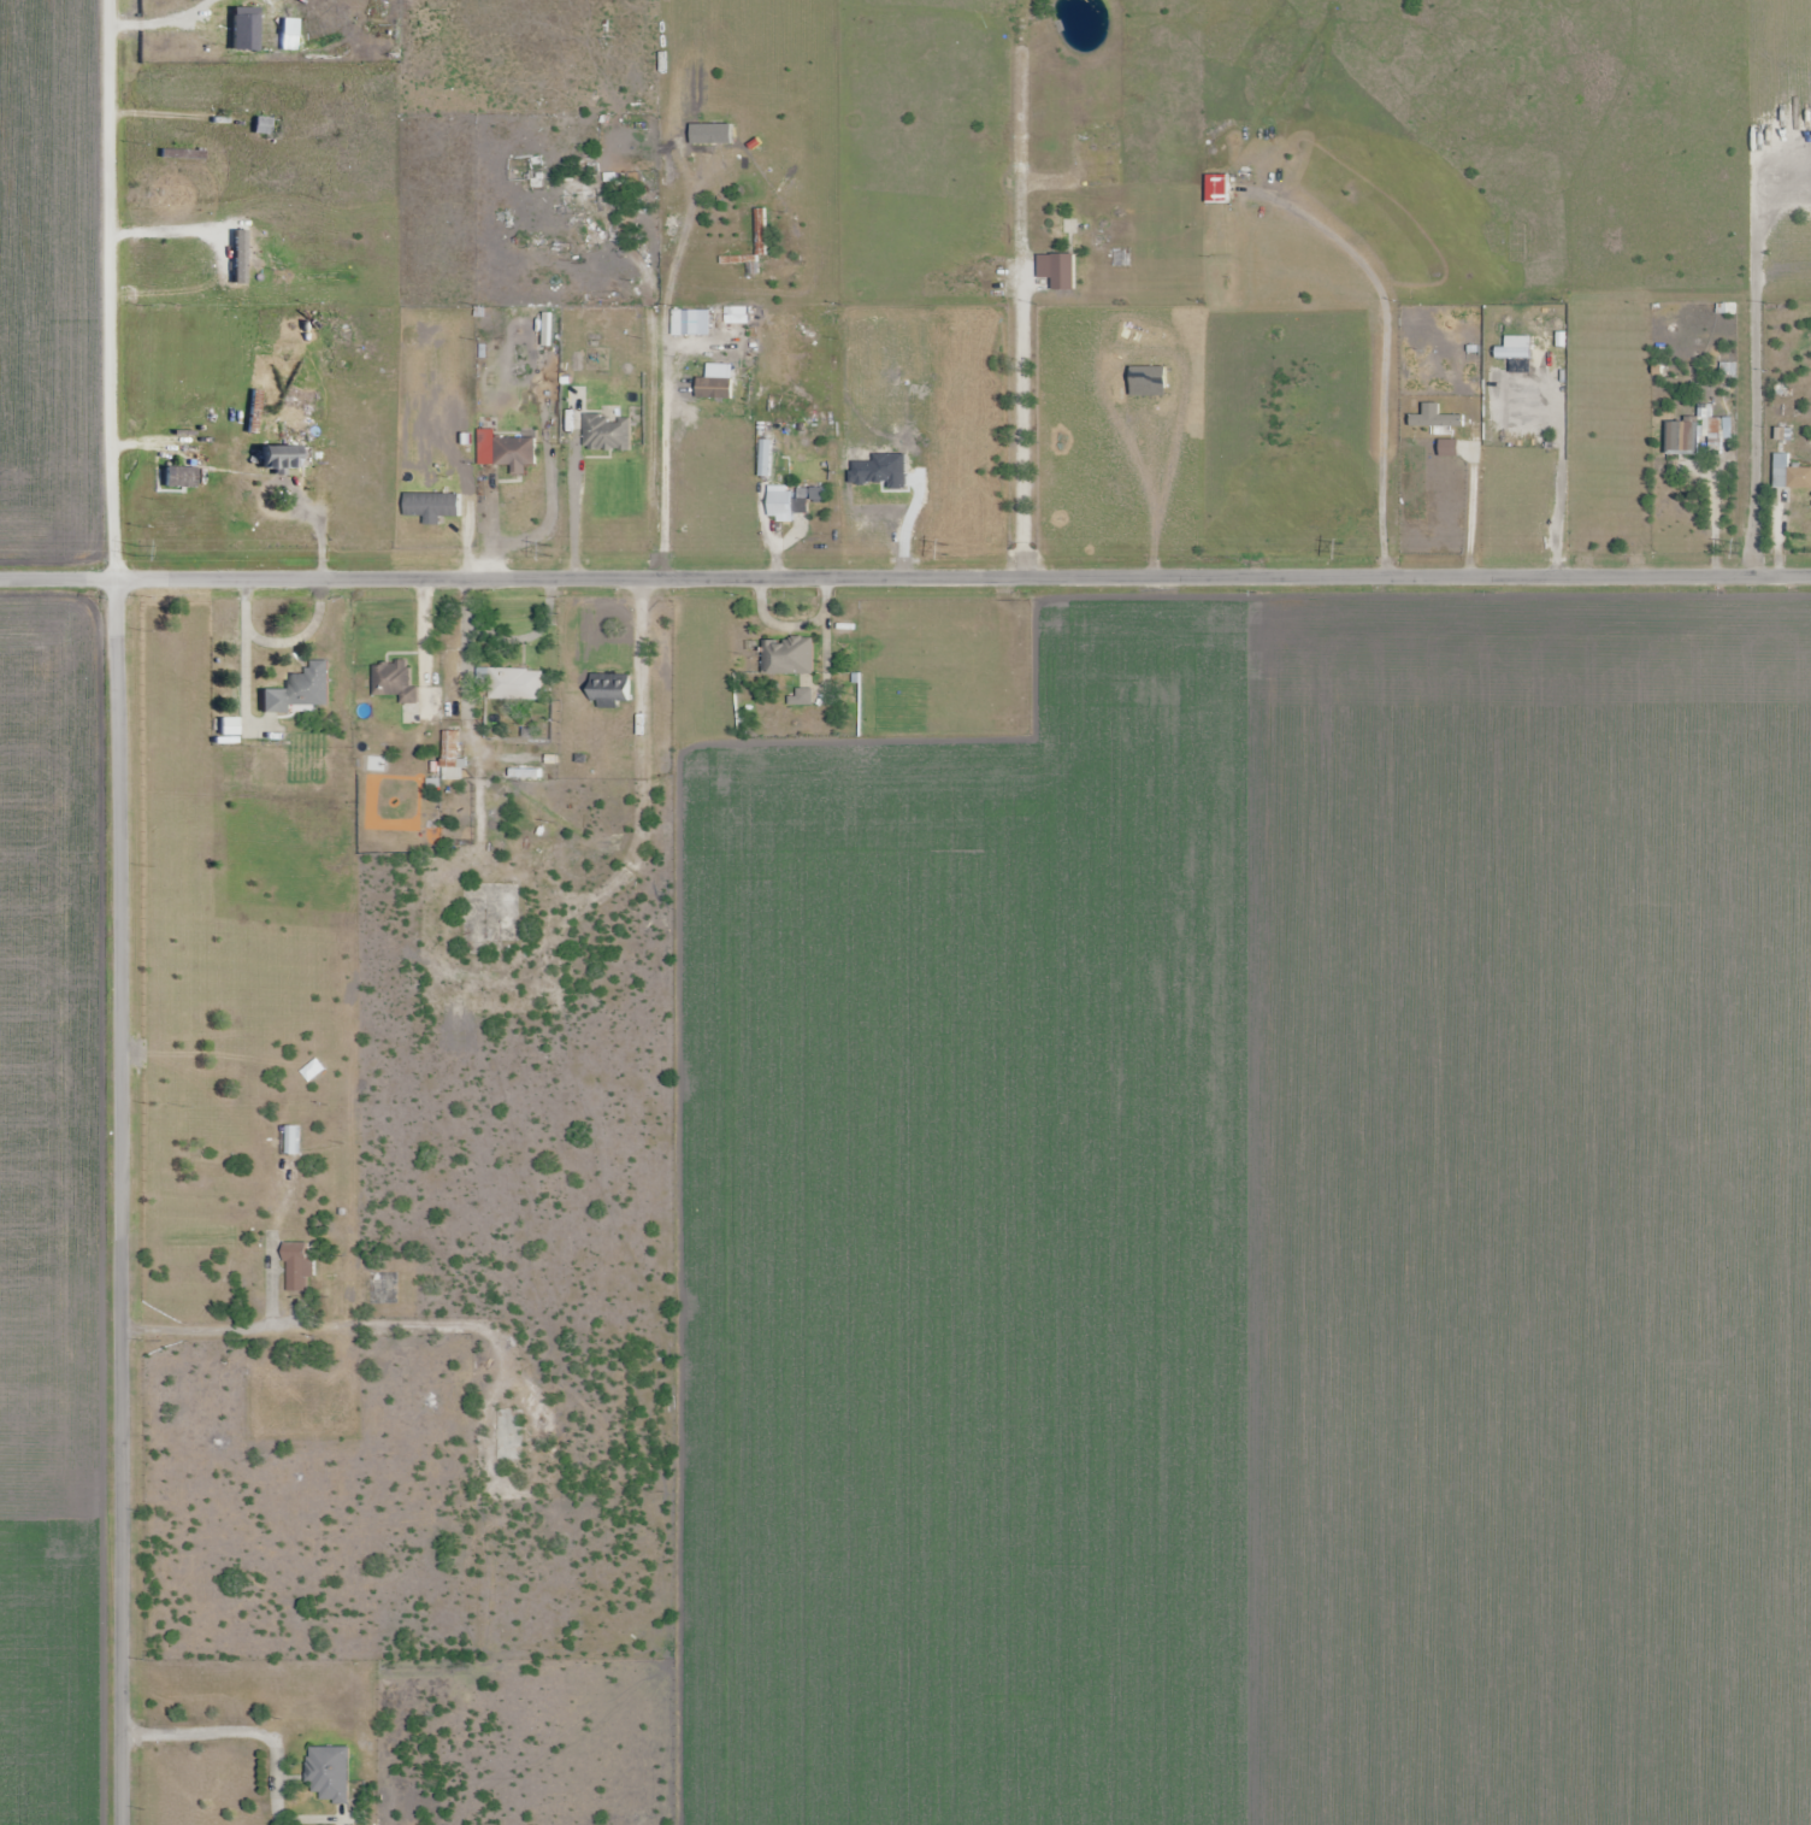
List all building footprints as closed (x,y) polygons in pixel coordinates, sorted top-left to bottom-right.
[(280,139),(282,119),(256,117),(254,137),(280,139)] [(1055,290),(1077,290),(1077,254),(1055,254),(1055,290)] [(1736,305),(1704,305),(1704,313),(1736,313),(1736,305)] [(586,450),(633,450),(633,415),(586,415),(586,450)] [(1665,422),(1665,455),(1698,455),(1698,422),(1665,422)] [(1720,455),(1733,455),(1733,431),(1720,431),(1720,455)] [(503,465),(515,465),(515,473),(528,473),(528,465),(539,465),(539,437),(503,437),(503,465)] [(300,446),(262,446),(262,472),(286,472),(286,469),(300,469),(300,446)] [(197,467),(166,467),(166,488),(197,488),(197,467)] [(1810,489),(1810,469),(1774,469),(1774,489),(1810,489)] [(797,497),(796,491),(782,491),(782,485),(772,486),(772,519),(796,518),(796,513),(810,513),(810,497),(797,497)] [(408,516),(464,516),(464,493),(408,493),(408,516)] [(816,674),(816,638),(766,638),(766,674),(816,674)] [(332,660),(312,660),(312,674),(291,674),(291,690),(263,689),(263,713),(295,713),(295,705),(332,705),(332,660)] [(403,695),(403,704),(421,704),(421,687),(412,687),(412,662),(376,662),(376,695),(403,695)] [(545,669),(480,669),(480,686),(489,686),(489,700),(545,700),(545,669)] [(602,706),(633,706),(633,674),(594,674),(594,701),(602,701),(602,706)] [(446,780),(463,780),(463,731),(446,731),(446,780)] [(311,1244),(289,1244),(289,1291),(311,1291),(311,1244)] [(499,1461),(524,1461),(524,1410),(499,1410),(499,1461)] [(352,1746),(312,1746),(312,1792),(325,1792),(325,1802),(352,1802),(352,1746)]
